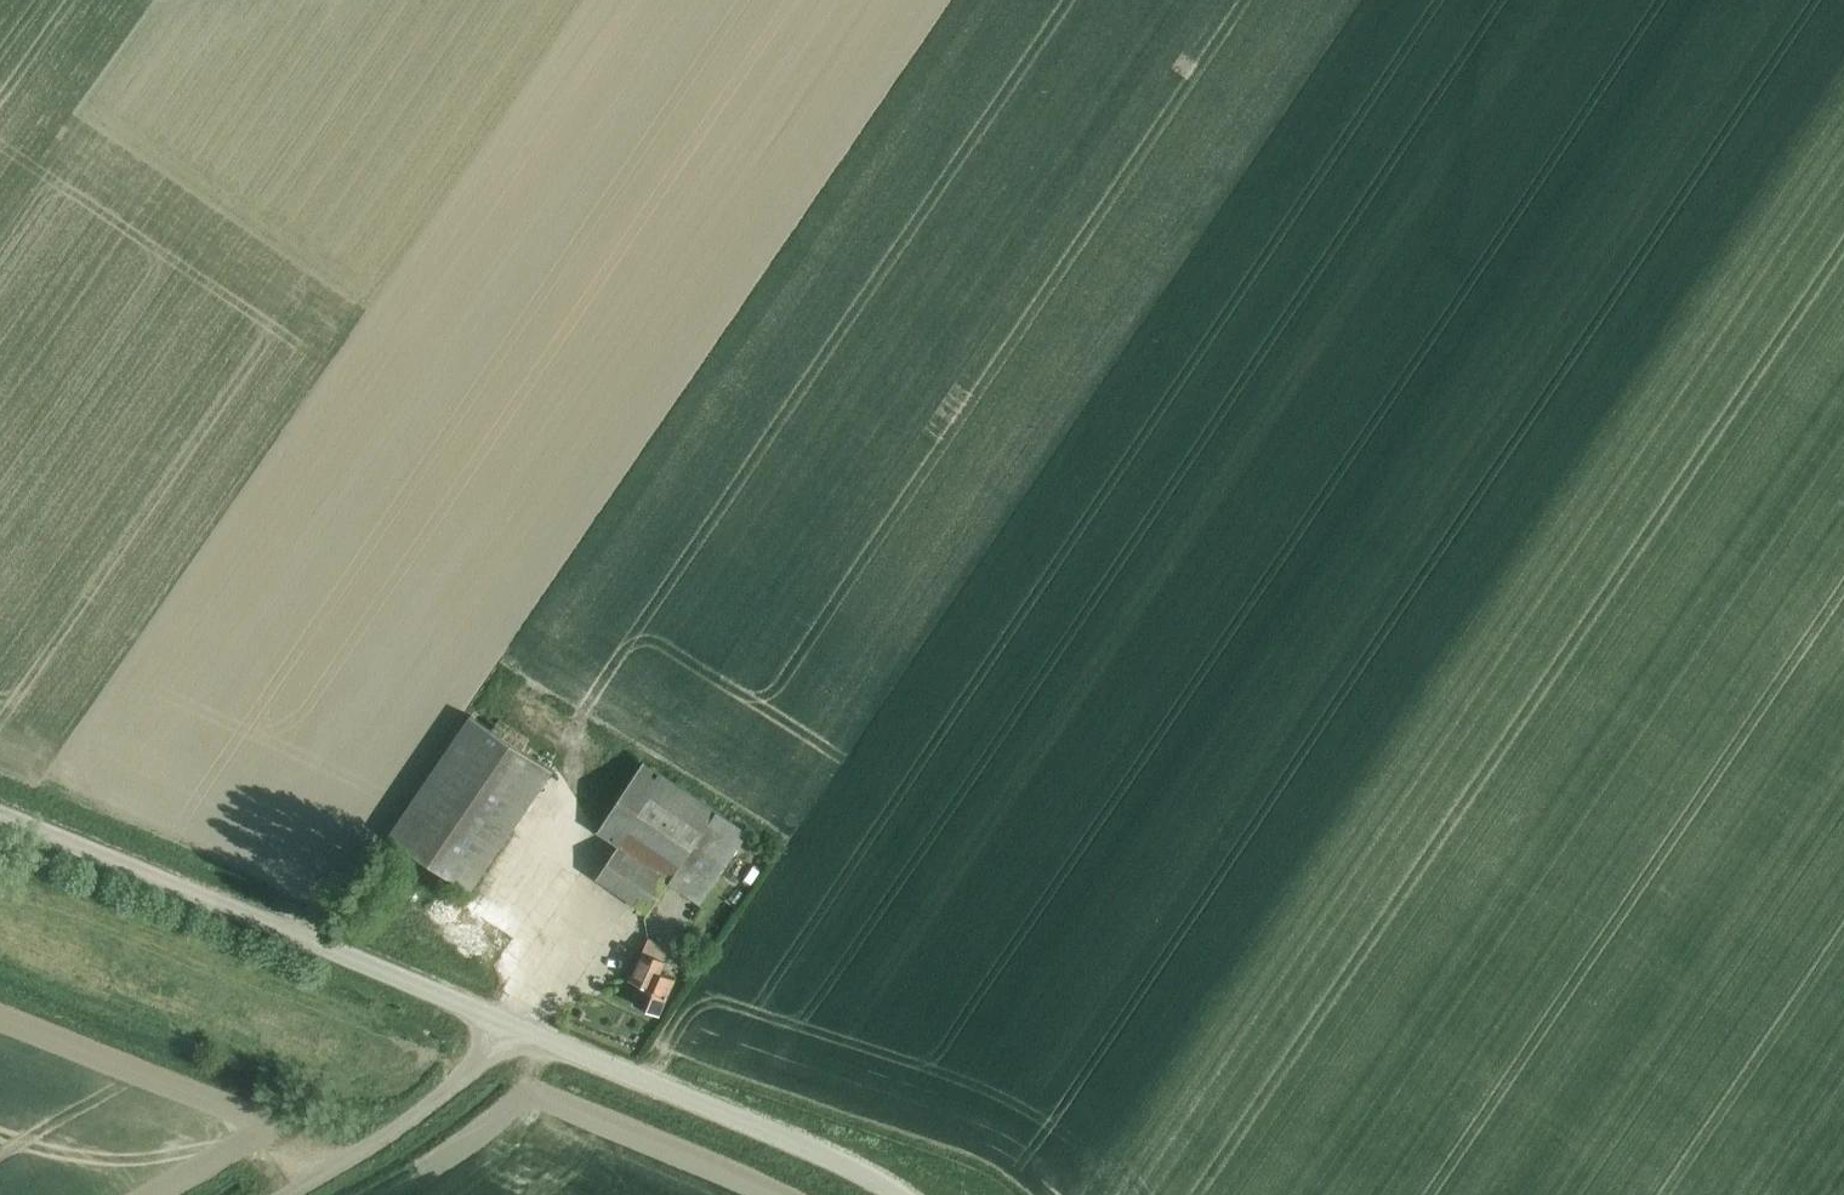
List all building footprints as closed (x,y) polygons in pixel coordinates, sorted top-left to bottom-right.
[(469,894),(552,772),(469,716),(387,838),(469,894)] [(701,902),(748,832),(643,762),(597,831),(617,845),(596,878),(648,912),(669,881),(701,902)] [(743,894),(757,874),(749,869),(736,888),(743,894)] [(630,981),(642,986),(635,1004),(660,1015),(675,979),(660,973),(671,949),(648,940),(630,981)]
